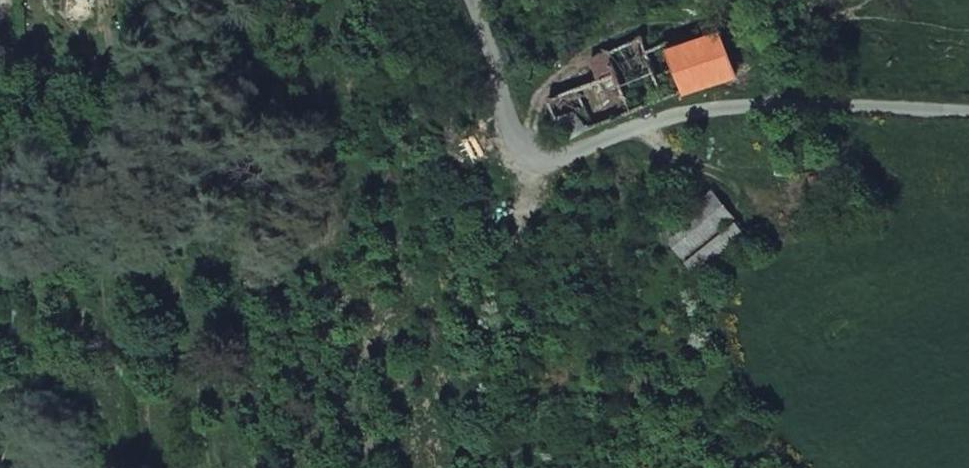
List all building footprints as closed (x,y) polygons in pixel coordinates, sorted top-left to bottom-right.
[(547,99),(570,138),(754,68),(739,31),(720,39),(718,32),(671,51),(667,41),(646,49),(643,37),(589,57),(598,79),(547,99)] [(0,378),(0,398),(12,396),(10,377),(0,378)]
